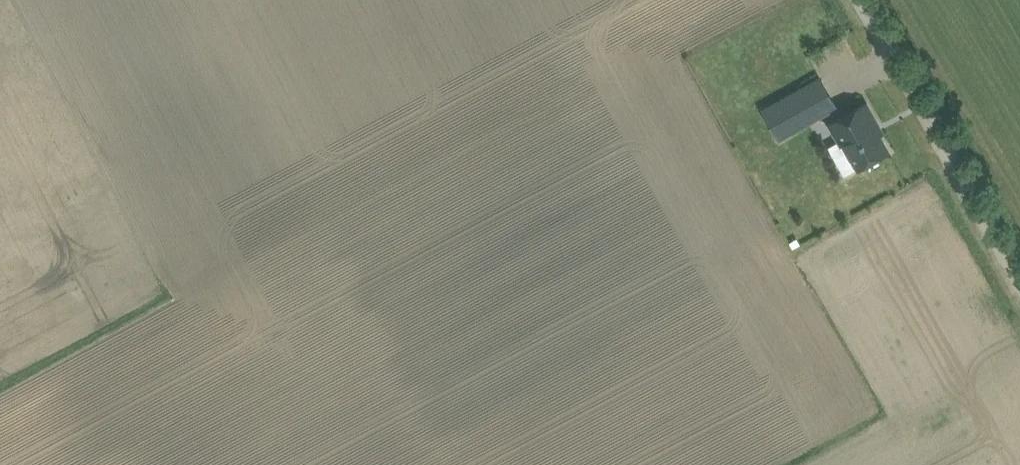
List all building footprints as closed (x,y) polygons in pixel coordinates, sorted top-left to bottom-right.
[(779,138),(818,116),(803,89),(764,110),(779,138)] [(889,151),(874,123),(877,122),(866,103),(830,123),(841,144),(845,143),(859,168),(889,151)]
